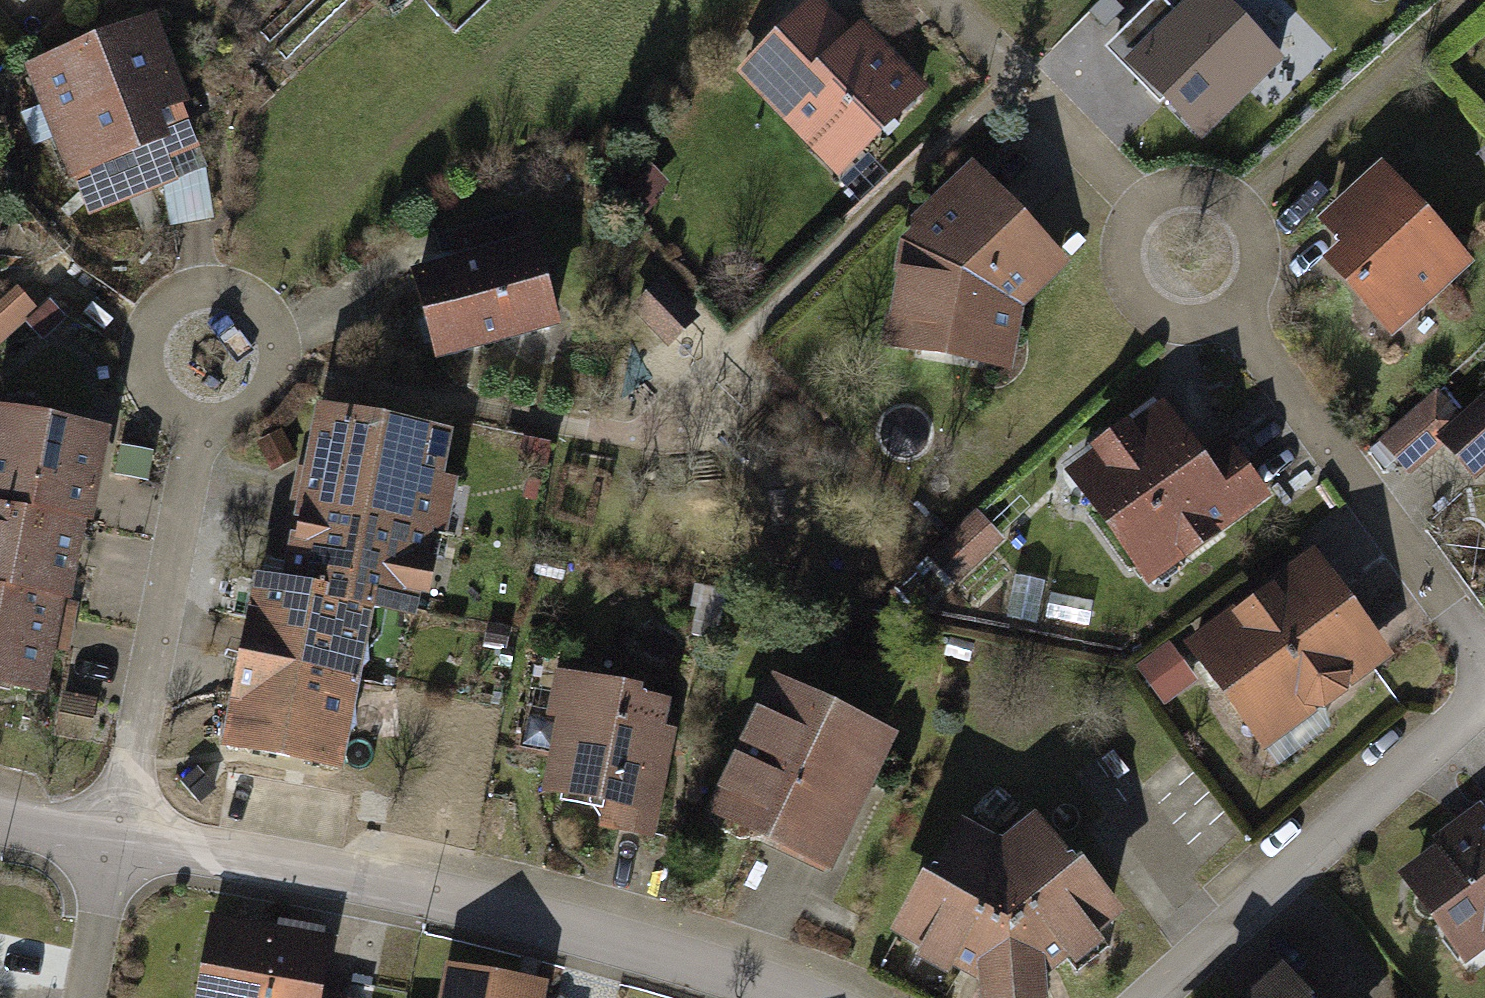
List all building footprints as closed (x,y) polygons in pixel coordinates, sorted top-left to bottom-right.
[(833,0),(816,0),(749,61),(845,164),(930,85),(873,24),(864,33),(833,0)] [(1125,55),(1201,134),(1284,56),(1231,0),(1184,0),(1125,55)] [(159,17),(37,62),(77,166),(199,121),(159,17)] [(1078,256),(988,153),(906,238),(888,336),(1023,362),(1034,299),(1078,256)] [(646,157),(618,181),(646,213),(674,189),(646,157)] [(1476,249),(1401,161),(1336,216),(1356,240),(1339,254),(1393,319),(1476,249)] [(546,239),(427,266),(445,349),(565,322),(546,239)] [(671,276),(637,305),(673,348),(707,319),(671,276)] [(1402,457),(1442,421),(1461,405),(1438,378),(1379,431),(1402,457)] [(1174,396),(1078,464),(1155,571),(1280,482),(1257,450),(1243,460),(1223,432),(1207,443),(1174,396)] [(1461,405),(1442,421),(1482,466),(1484,464),(1484,407),(1473,418),(1461,405)] [(100,517),(108,466),(140,471),(143,452),(121,448),(124,430),(6,411),(0,445),(0,500),(100,517)] [(311,497),(436,519),(451,437),(326,415),(311,497)] [(436,519),(311,497),(296,587),(377,601),(421,609),(436,519)] [(0,500),(0,575),(74,587),(88,589),(100,517),(0,500)] [(984,511),(933,548),(955,579),(1006,542),(984,511)] [(1330,543),(1200,637),(1274,738),(1403,645),(1330,543)] [(0,575),(0,666),(59,675),(74,587),(0,575)] [(248,659),(363,679),(377,601),(296,587),(262,581),(248,659)] [(1161,700),(1203,686),(1188,642),(1146,655),(1161,700)] [(363,679),(248,659),(233,744),(348,764),(363,679)] [(676,691),(568,670),(547,783),(626,797),(624,811),(665,818),(683,726),(670,723),(676,691)] [(917,734),(795,679),(732,817),(854,872),(917,734)] [(101,701),(69,697),(64,738),(96,742),(101,701)] [(1406,869),(1474,960),(1484,952),(1484,811),(1406,869)] [(1023,845),(1024,992),(1053,992),(1052,959),(1126,917),(1048,816),(1023,845)] [(1024,992),(1023,845),(986,821),(922,922),(1003,960),(1004,992),(1024,992)] [(221,913),(206,997),(323,997),(325,990),(335,933),(221,913)] [(456,966),(450,997),(556,997),(558,984),(456,966)] [(1284,966),(1247,997),(1313,997),(1284,966)]
